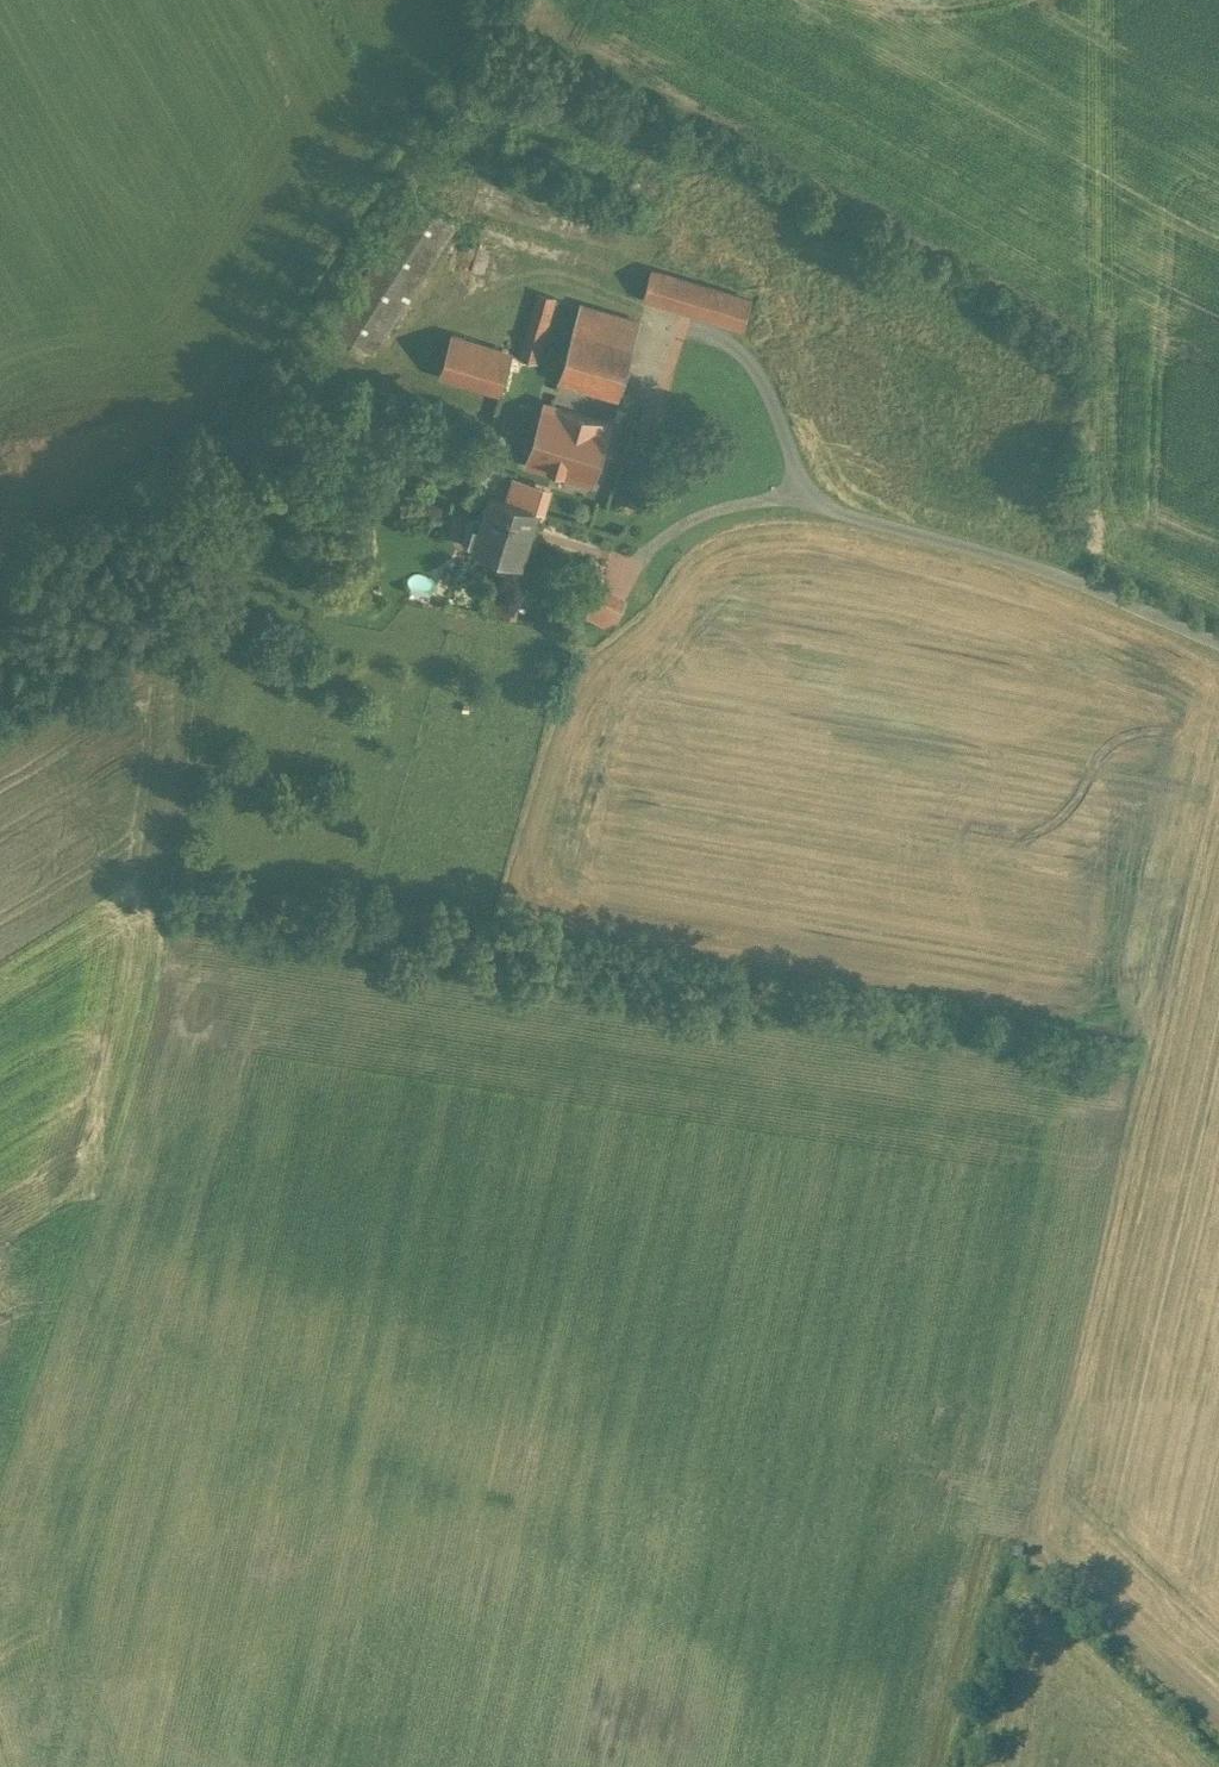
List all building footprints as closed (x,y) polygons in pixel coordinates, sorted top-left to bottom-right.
[(373,351),(456,221),(415,196),(332,326),(373,351)] [(752,300),(651,271),(643,300),(743,329),(752,300)] [(536,289),(517,355),(538,361),(557,295),(536,289)] [(641,320),(578,302),(555,383),(619,401),(641,320)] [(511,354),(451,335),(439,373),(499,392),(511,354)] [(614,422),(543,401),(525,465),(595,485),(614,422)] [(543,506),(487,489),(468,551),(524,568),(543,506)]
